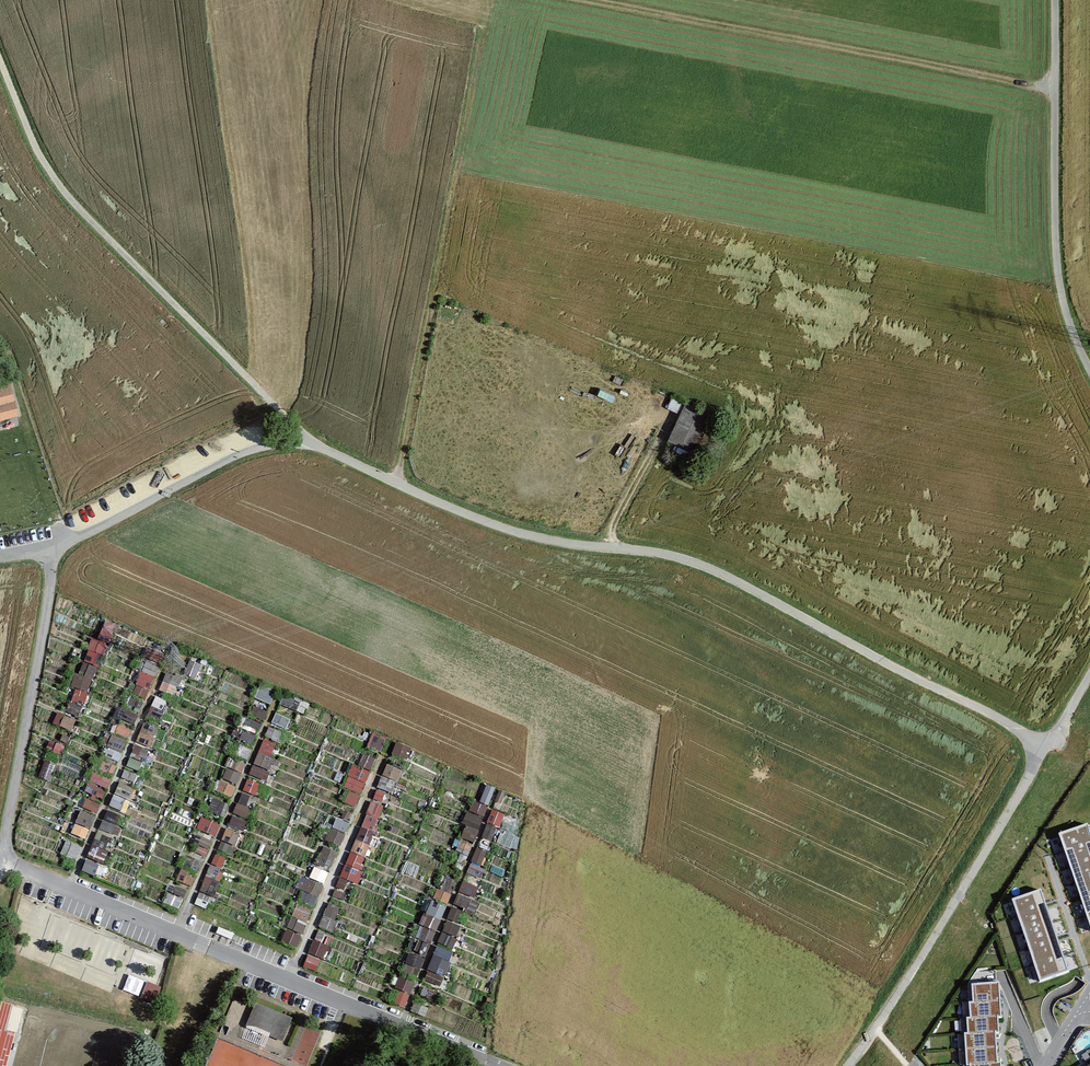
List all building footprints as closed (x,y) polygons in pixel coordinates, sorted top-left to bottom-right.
[(12,383),(0,387),(0,421),(21,415),(12,383)] [(668,407),(679,412),(684,402),(673,396),(668,407)] [(695,451),(712,413),(685,401),(668,439),(695,451)] [(108,644),(117,624),(107,620),(99,640),(108,644)] [(88,706),(104,643),(88,639),(72,702),(88,706)] [(148,648),(144,655),(159,663),(162,655),(148,648)] [(142,668),(133,695),(147,699),(156,673),(142,668)] [(165,671),(160,691),(178,695),(183,676),(165,671)] [(161,717),(167,700),(156,696),(150,713),(161,717)] [(58,712),(54,724),(73,731),(78,719),(58,712)] [(144,722),(127,765),(141,771),(159,728),(144,722)] [(115,733),(130,738),(133,728),(118,723),(115,733)] [(268,729),(266,735),(279,739),(281,733),(268,729)] [(369,745),(380,749),(385,737),(373,733),(369,745)] [(120,761),(128,739),(114,734),(106,756),(120,761)] [(250,774),(265,780),(279,745),(264,739),(250,774)] [(393,755),(408,759),(411,746),(396,743),(393,755)] [(364,753),(359,765),(371,770),(376,759),(364,753)] [(232,758),(216,789),(231,797),(247,765),(232,758)] [(372,800),(380,804),(387,789),(392,792),(402,770),(389,764),(372,800)] [(344,788),(350,790),(346,803),(357,806),(369,770),(352,765),(344,788)] [(103,799),(112,780),(95,772),(85,791),(103,799)] [(248,778),(242,790),(252,795),(257,782),(248,778)] [(110,806),(123,812),(135,788),(121,782),(110,806)] [(87,797),(82,807),(96,813),(101,804),(87,797)] [(384,807),(371,802),(332,895),(342,900),(350,881),(356,884),(378,834),(373,832),(384,807)] [(87,839),(96,816),(80,810),(72,833),(87,839)] [(107,810),(100,829),(114,834),(121,815),(107,810)] [(468,810),(463,823),(467,825),(463,837),(475,842),(485,817),(468,810)] [(496,841),(503,815),(490,812),(484,838),(496,841)] [(197,828),(216,838),(222,826),(202,816),(197,828)] [(340,845),(349,823),(336,817),(327,839),(340,845)] [(1058,832),(1089,924),(1089,831),(1087,822),(1058,832)] [(226,828),(222,842),(237,846),(241,833),(226,828)] [(89,853),(102,859),(112,839),(99,833),(89,853)] [(201,838),(196,851),(206,855),(211,842),(201,838)] [(457,850),(469,854),(473,842),(461,838),(457,850)] [(311,881),(324,884),(334,849),(322,845),(311,881)] [(466,872),(477,877),(490,852),(479,846),(466,872)] [(215,853),(195,903),(208,909),(229,858),(215,853)] [(88,859),(83,871),(95,875),(100,864),(88,859)] [(299,901),(317,904),(321,882),(303,879),(299,901)] [(475,911),(481,885),(462,880),(456,907),(475,911)] [(449,903),(453,892),(438,887),(434,898),(449,903)] [(1041,889),(1012,899),(1040,980),(1069,970),(1041,889)] [(433,943),(447,905),(431,899),(417,937),(433,943)] [(318,926),(331,931),(341,908),(329,902),(318,926)] [(297,947),(312,910),(297,904),(282,941),(297,947)] [(453,906),(448,919),(459,923),(464,910),(453,906)] [(439,943),(453,948),(462,925),(447,920),(439,943)] [(234,933),(218,927),(216,933),(231,939),(234,933)] [(316,931),(304,967),(318,972),(330,936),(316,931)] [(426,981),(443,986),(454,951),(437,946),(426,981)] [(410,951),(402,969),(418,976),(426,958),(410,951)] [(130,974),(123,990),(155,1003),(162,988),(130,974)] [(411,993),(415,983),(399,977),(395,988),(411,993)] [(972,985),(973,1003),(970,1003),(971,1018),(967,1018),(968,1033),(965,1034),(967,1065),(970,1065),(1001,1065),(1000,1063),(997,1063),(995,1033),(999,1032),(998,1017),(1001,1017),(999,983),(972,985)] [(292,1018),(256,1003),(246,1027),(283,1042),(292,1018)] [(288,1058),(305,1065),(319,1032),(302,1025),(288,1058)]
